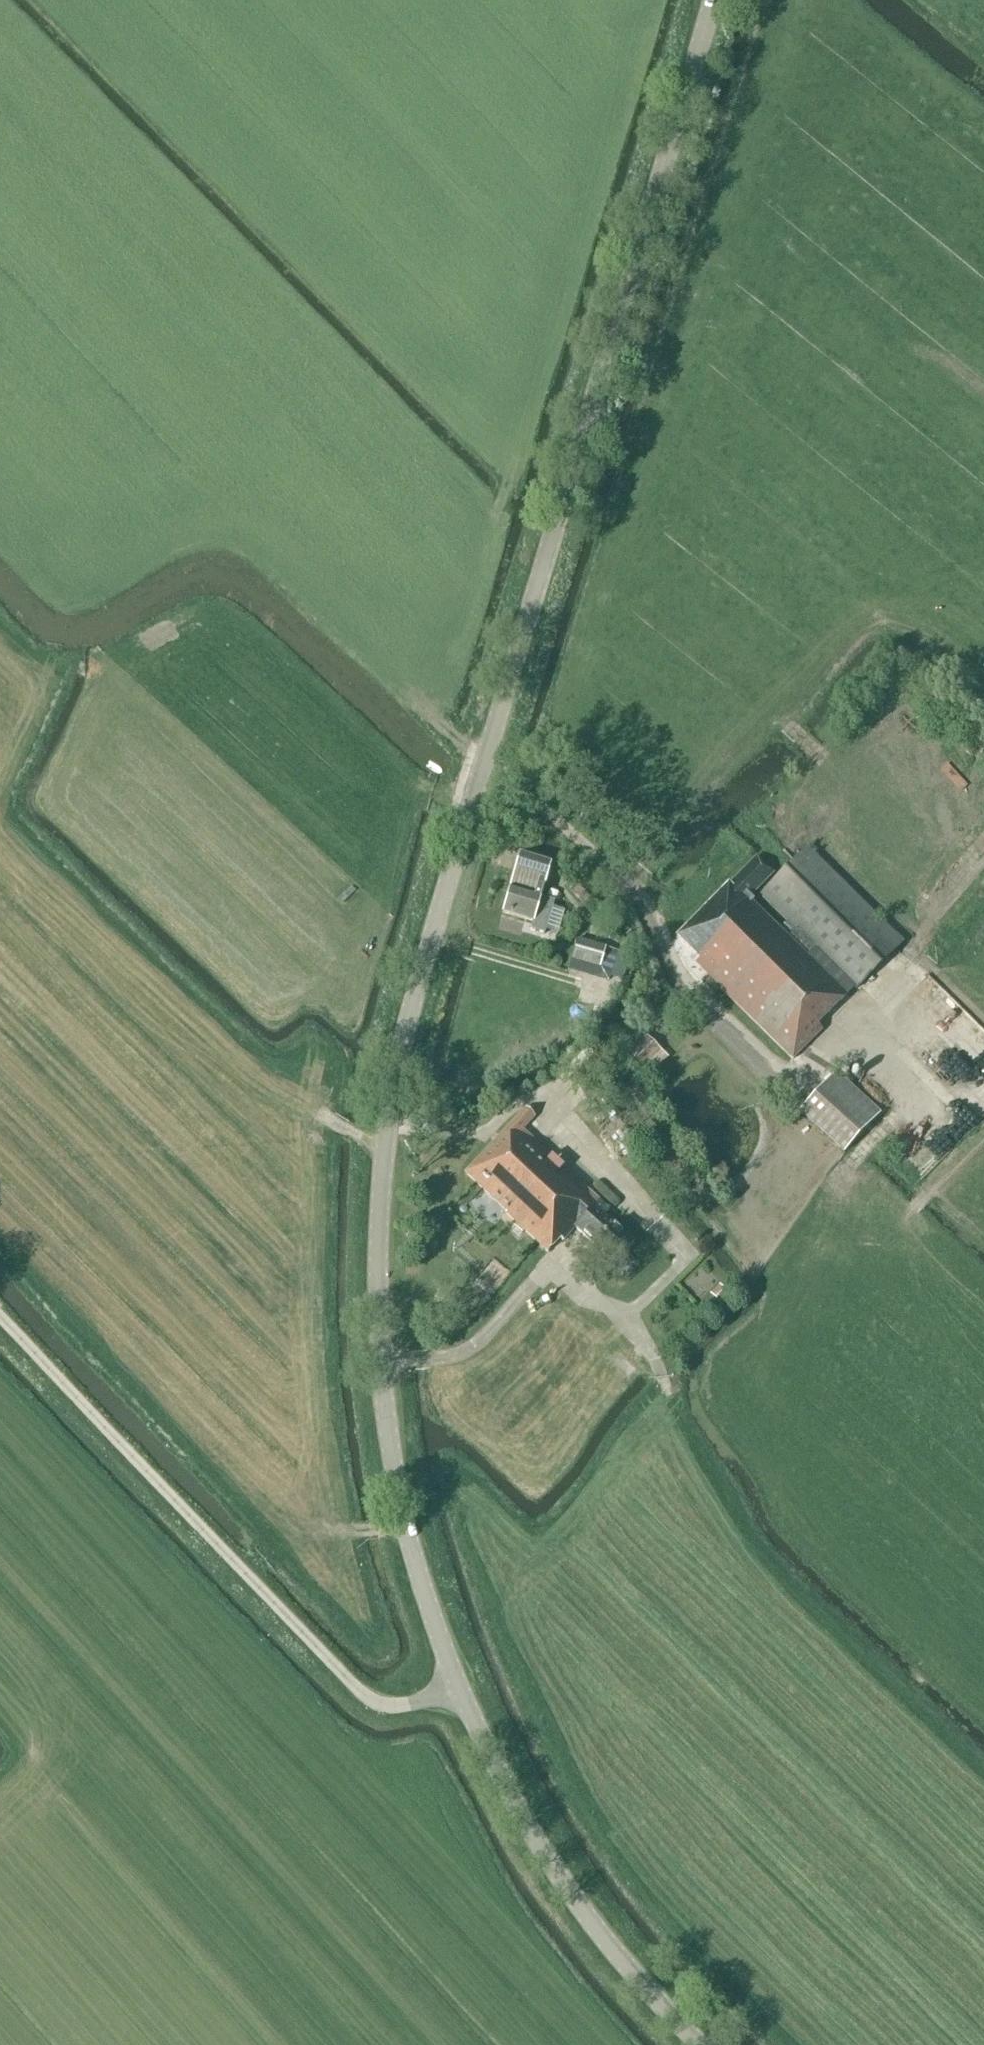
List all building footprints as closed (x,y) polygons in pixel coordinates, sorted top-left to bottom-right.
[(693,964),(792,1060),(822,1031),(816,1026),(845,996),(807,959),(816,950),(856,991),(902,943),(807,849),(760,896),(795,930),(787,939),(751,904),(749,907),(744,903),(772,874),(756,858),(728,887),(727,886),(676,939),(697,960),(693,964)] [(502,914),(542,926),(551,896),(543,894),(550,868),(519,858),(510,890),(509,889),(502,914)] [(598,981),(602,969),(600,969),(606,949),(577,940),(570,961),(585,966),(582,976),(598,981)] [(659,1052),(638,1031),(621,1048),(642,1069),(659,1052)] [(800,1111),(844,1152),(878,1116),(833,1075),(800,1111)] [(533,1118),(525,1111),(464,1176),(548,1253),(559,1240),(562,1242),(574,1229),(615,1265),(634,1244),(602,1216),(607,1211),(562,1169),(554,1178),(541,1166),(549,1157),(522,1131),(533,1118)] [(712,1288),(720,1300),(731,1292),(722,1281),(712,1288)]
